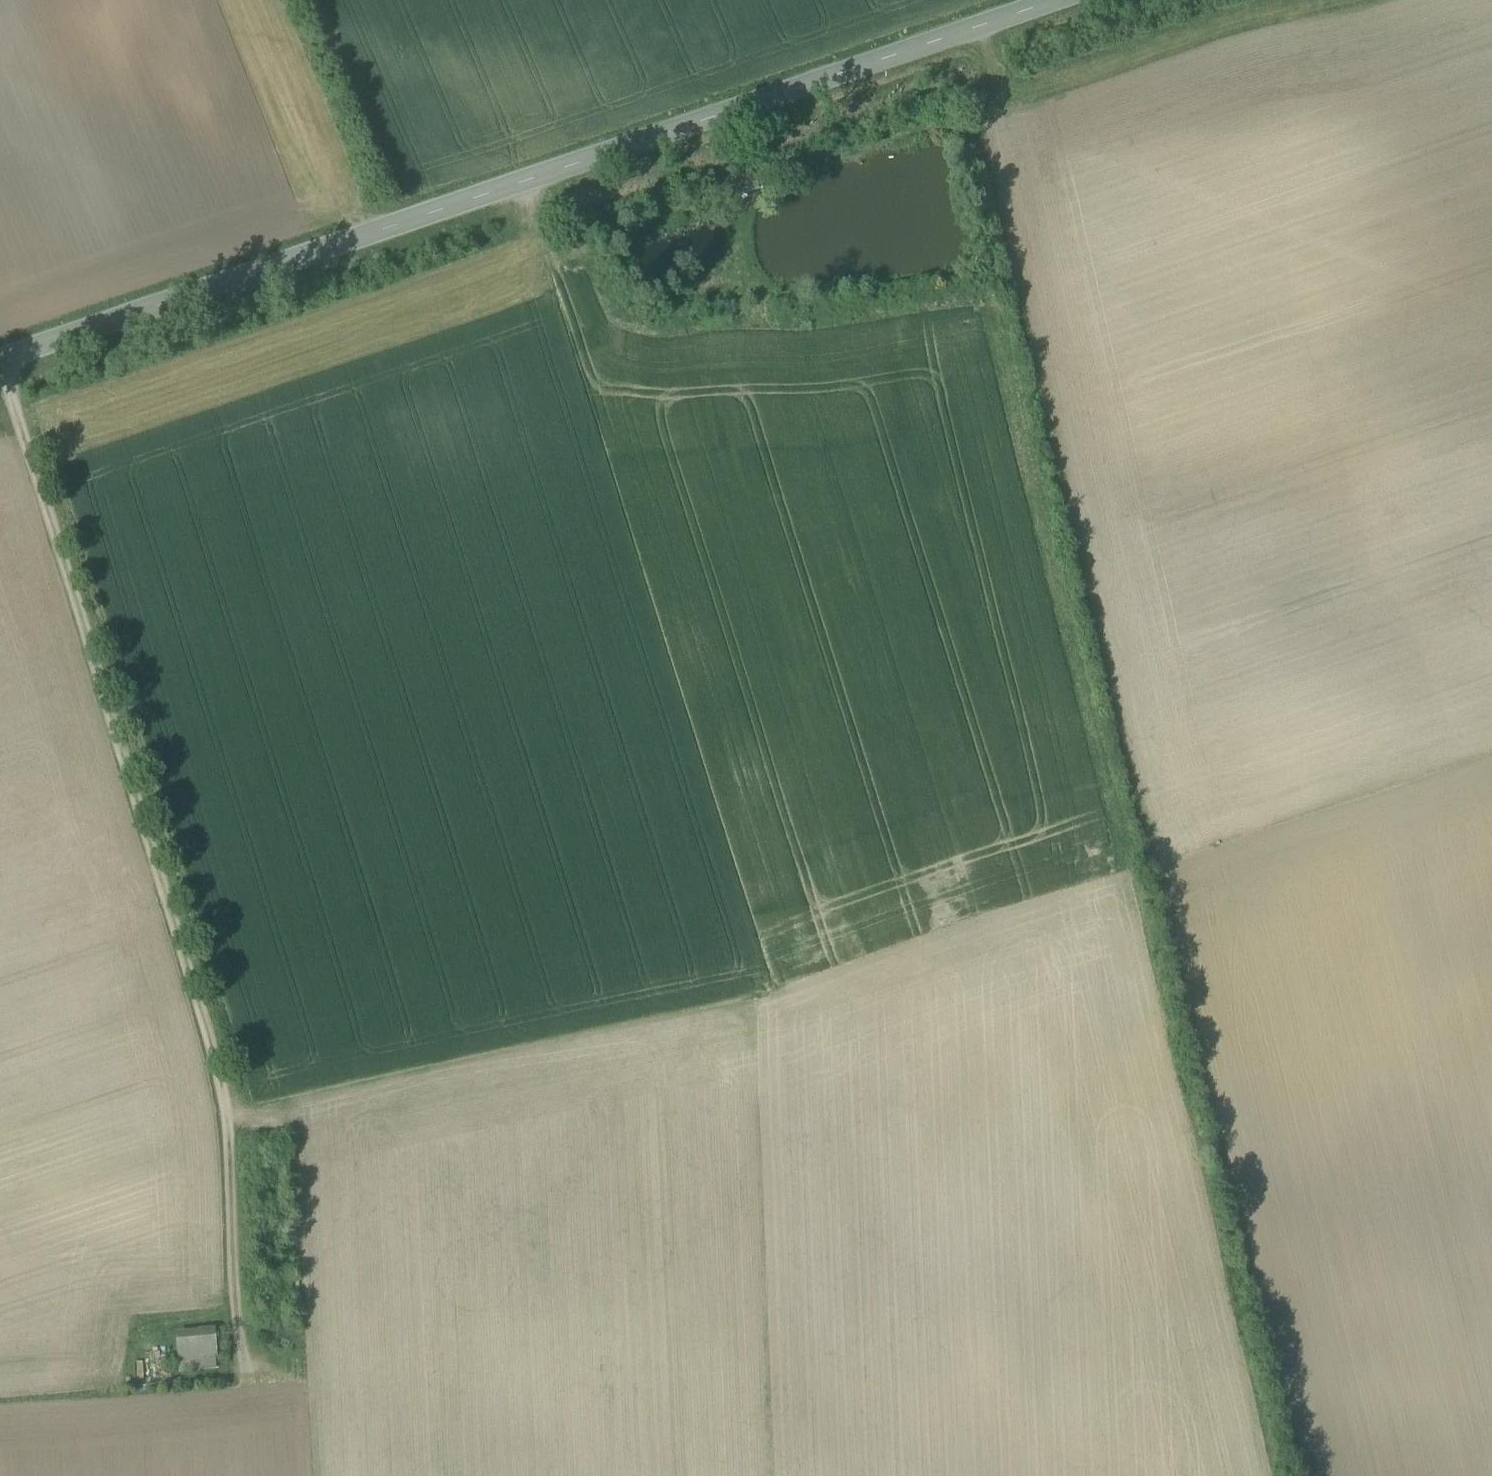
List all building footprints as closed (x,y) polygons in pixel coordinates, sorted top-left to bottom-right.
[(170,1328),(176,1368),(228,1361),(222,1321),(170,1328)]
